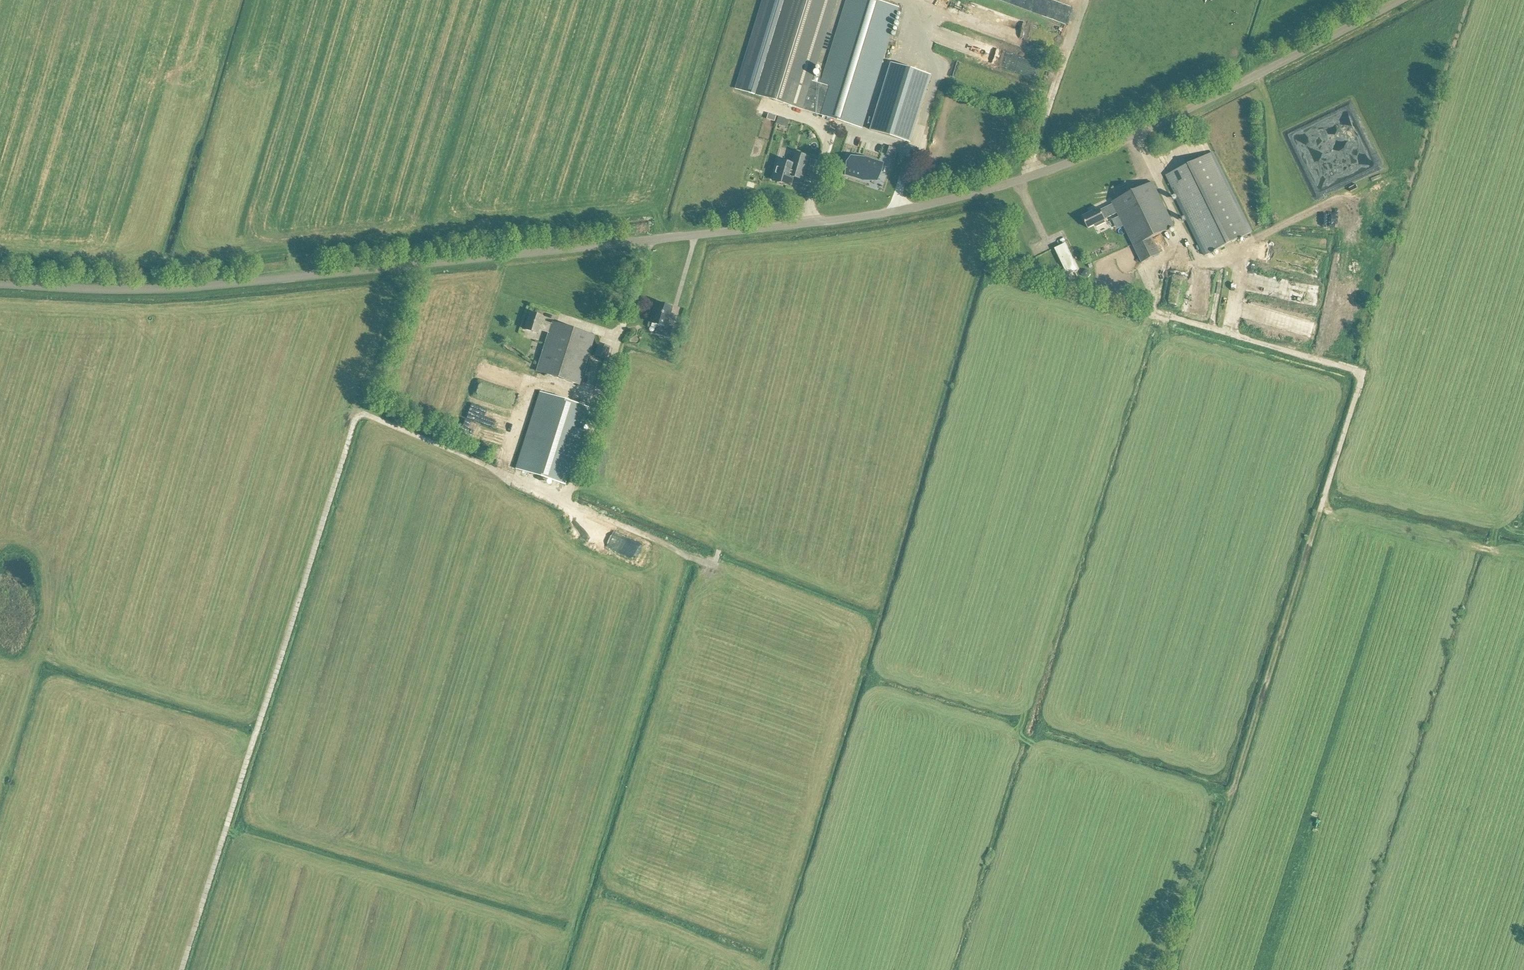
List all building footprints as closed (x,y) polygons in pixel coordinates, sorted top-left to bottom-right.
[(898,8),(873,0),(849,0),(822,86),(811,83),(836,0),(792,0),(762,97),(861,128),(898,8)] [(880,103),(871,131),(910,143),(918,114),(880,103)] [(779,116),(776,123),(787,127),(790,119),(779,116)] [(859,157),(860,155),(872,159),(879,136),(856,128),(853,138),(852,138),(852,140),(845,137),(841,151),(859,157)] [(1342,176),(1353,174),(1348,151),(1352,151),(1351,144),(1335,147),(1336,154),(1326,156),(1329,171),(1336,170),(1336,173),(1341,173),(1342,176)] [(876,160),(891,162),(892,153),(877,151),(876,160)] [(796,177),(803,179),(809,158),(796,154),(793,163),(789,162),(789,164),(780,161),(778,167),(776,167),(774,175),(776,175),(774,181),(791,186),(793,177),(796,178),(796,177)] [(1212,154),(1166,176),(1205,256),(1251,233),(1212,154)] [(878,181),(883,165),(865,159),(865,162),(851,158),(846,174),(863,179),(864,176),(878,181)] [(1174,228),(1153,183),(1112,203),(1113,205),(1100,211),(1099,209),(1082,217),(1088,229),(1105,221),(1105,220),(1117,214),(1141,264),(1159,255),(1151,239),(1174,228)] [(1067,275),(1078,270),(1065,244),(1055,249),(1067,275)] [(669,339),(673,328),(666,326),(671,309),(657,304),(651,324),(658,326),(655,335),(669,339)] [(548,333),(550,325),(541,322),(542,318),(530,314),(524,330),(537,334),(538,330),(548,333)] [(550,325),(548,333),(536,372),(579,386),(594,337),(551,323),(550,325)] [(606,360),(610,348),(598,345),(595,357),(606,360)] [(565,485),(582,430),(588,409),(540,394),(516,470),(565,485)] [(468,415),(499,425),(502,413),(472,404),(468,415)] [(621,556),(639,555),(638,539),(621,540),(621,556)]
